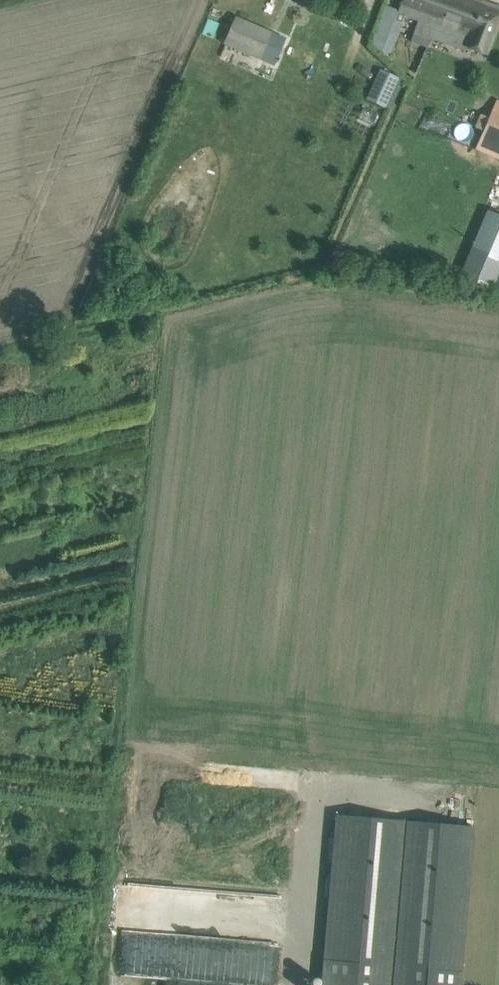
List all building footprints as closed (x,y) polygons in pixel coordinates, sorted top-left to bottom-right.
[(398,13),(405,15),(419,20),(411,42),(428,48),(430,41),(431,39),(436,27),(469,39),(466,47),(486,54),(496,28),(498,20),(498,7),(480,0),(403,0),(399,10),(398,13)] [(402,23),(395,20),(395,18),(384,14),(373,45),(384,50),(383,52),(390,55),(402,23)] [(224,45),(259,60),(272,32),(236,17),(224,45)] [(388,106),(403,77),(383,66),(368,95),(388,106)] [(478,127),(485,130),(478,149),(498,158),(498,104),(496,102),(490,119),(482,116),(478,127)] [(474,827),(337,815),(322,984),(460,984),(474,827)]
